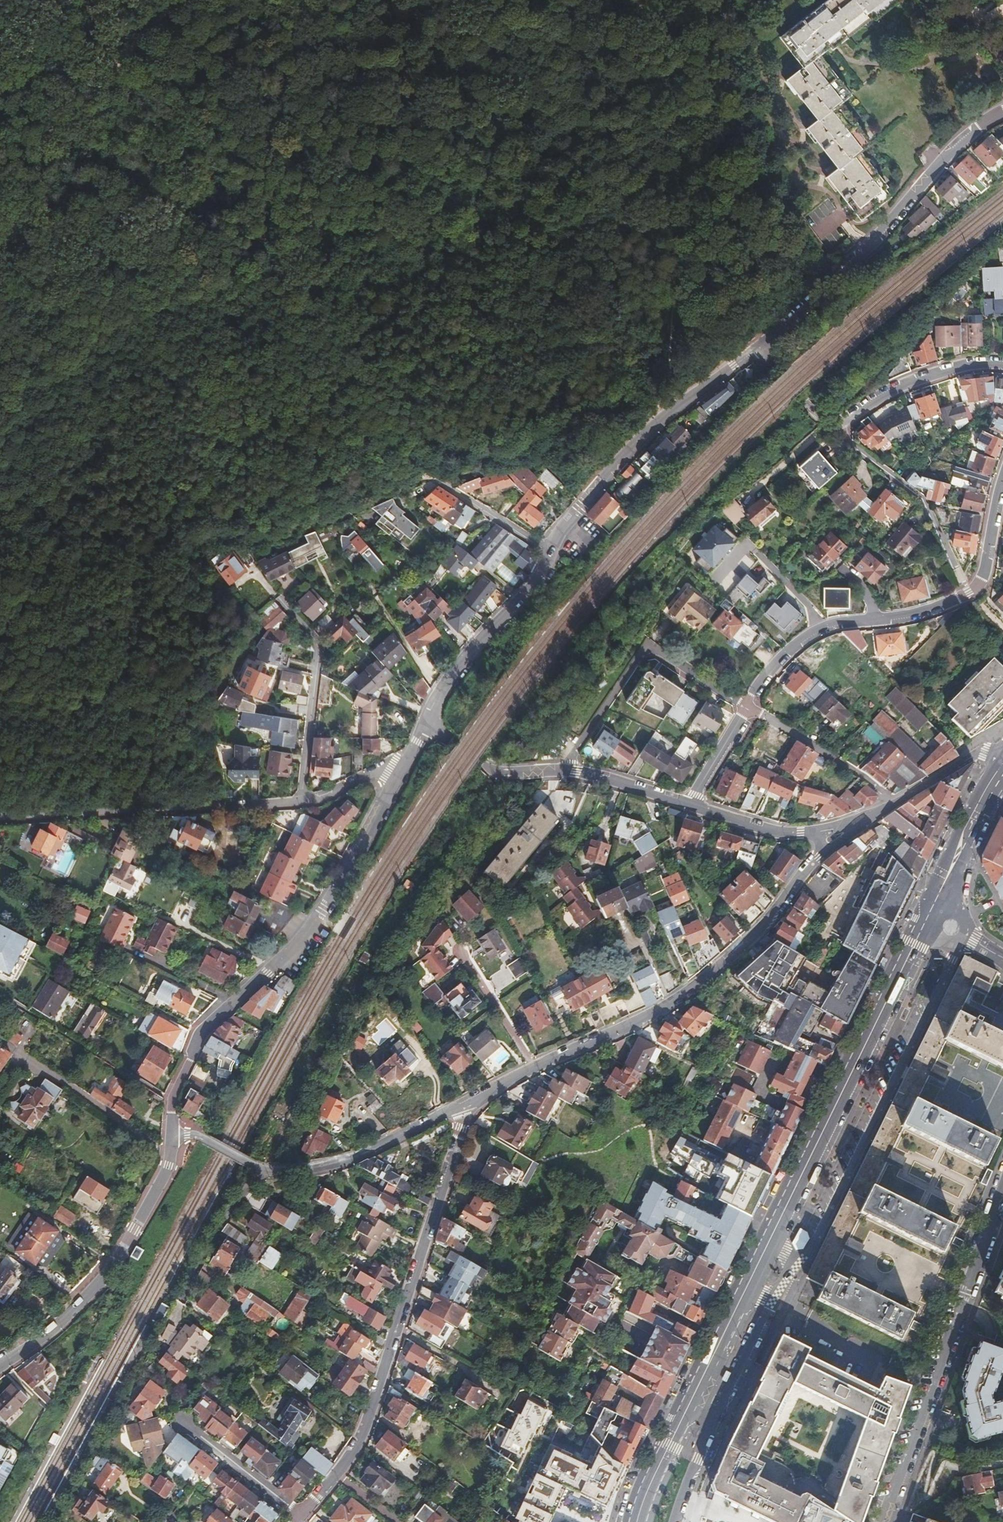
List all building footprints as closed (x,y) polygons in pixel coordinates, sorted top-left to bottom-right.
[(789,37),(812,67),(794,82),(825,122),(813,132),(844,170),(832,180),(863,219),(892,195),(862,156),(874,146),(843,107),(855,97),(827,61),(902,0),(836,0),(789,37)] [(981,144),(974,150),(989,166),(996,159),(1002,153),(1002,152),(998,147),(1002,144),(998,140),(991,133),(981,144)] [(986,174),(983,171),(968,156),(962,162),(977,177),(979,180),(981,178),(986,174)] [(972,182),(981,192),(986,187),(979,180),(977,177),(962,162),(955,169),(970,184),(972,182)] [(951,175),(936,189),(948,201),(954,194),(960,200),(968,193),(962,187),(951,175)] [(981,178),(979,180),(986,187),(989,186),(981,178)] [(919,202),(923,206),(934,217),(940,211),(925,196),(919,202)] [(923,232),(936,219),(934,217),(923,206),(909,218),(912,221),(903,229),(912,238),(920,230),(923,232)] [(860,266),(865,271),(877,259),(873,254),(860,266)] [(1002,267),(982,268),(984,288),(1000,287),(1000,274),(1002,274),(1002,267)] [(960,326),(960,345),(969,345),(982,345),(982,324),(967,324),(960,324),(960,326)] [(936,345),(960,345),(960,326),(936,326),(936,345)] [(917,364),(936,358),(929,333),(918,344),(920,350),(913,353),(917,364)] [(906,373),(910,372),(904,354),(886,377),(888,381),(906,373)] [(975,378),(979,399),(994,396),(992,376),(988,376),(978,378),(975,378)] [(968,400),(979,399),(975,378),(960,380),(961,389),(966,389),(968,400)] [(706,411),(709,415),(726,398),(733,390),(727,384),(724,388),(724,387),(700,403),(703,407),(706,411)] [(905,406),(910,417),(919,415),(920,418),(939,412),(933,393),(915,399),(916,402),(905,406)] [(945,426),(968,421),(963,402),(957,404),(958,408),(951,409),(950,406),(940,408),(945,426)] [(876,426),(888,440),(894,434),(911,428),(915,427),(910,417),(905,406),(897,410),(895,414),(885,418),(876,426)] [(701,424),(707,417),(698,408),(691,415),(701,424)] [(995,409),(993,414),(995,415),(989,427),(1002,434),(1002,412),(1000,411),(998,410),(995,409)] [(884,449),(891,443),(888,440),(876,426),(871,421),(867,416),(861,421),(865,426),(858,433),(870,446),(874,443),(879,443),(884,449)] [(677,449),(691,434),(684,428),(674,438),(672,436),(669,440),(666,439),(652,452),(660,460),(673,446),(677,449)] [(982,430),(977,439),(987,444),(984,450),(995,455),(999,446),(1002,448),(1002,440),(982,430)] [(987,444),(977,439),(974,446),(984,450),(987,444)] [(816,451),(799,466),(818,487),(834,471),(816,451)] [(644,477),(648,480),(661,466),(646,452),(640,457),(645,462),(640,467),(647,474),(644,477)] [(966,469),(988,475),(994,459),(977,454),(974,462),(969,460),(966,469)] [(618,503),(622,507),(626,503),(623,499),(643,479),(630,464),(623,472),(628,477),(611,496),(618,503)] [(984,493),(988,475),(966,469),(956,465),(954,474),(972,480),(971,482),(967,481),(966,484),(977,487),(976,491),(983,493),(984,493)] [(524,492),(536,477),(524,467),(519,467),(513,469),(505,476),(509,480),(508,482),(515,488),(516,486),(524,492)] [(936,479),(921,475),(920,477),(912,468),(904,480),(912,486),(914,484),(928,488),(924,496),(930,498),(936,479)] [(479,480),(478,478),(466,482),(456,487),(462,491),(468,488),(480,485),(483,492),(497,488),(506,485),(502,472),(479,480)] [(854,484),(857,481),(851,475),(828,495),(843,512),(856,501),(866,509),(872,502),(863,495),(854,484)] [(950,484),(936,479),(930,498),(939,501),(944,486),(949,487),(950,484)] [(546,491),(534,482),(532,484),(531,486),(543,495),(546,491)] [(431,491),(434,494),(438,496),(432,502),(445,510),(457,498),(439,487),(437,486),(437,485),(431,491)] [(543,495),(531,486),(525,492),(538,501),(543,495)] [(866,509),(878,518),(884,510),(892,516),(903,501),(883,487),(874,500),(873,500),(872,502),(866,509)] [(976,491),(964,487),(962,491),(966,492),(964,498),(961,508),(979,512),(984,493),(983,493),(976,491)] [(538,501),(525,492),(512,509),(519,515),(518,515),(532,527),(535,524),(544,532),(549,526),(539,517),(542,514),(533,507),(538,501)] [(587,514),(600,526),(606,520),(609,517),(612,513),(610,511),(618,503),(611,496),(606,492),(587,514)] [(763,494),(745,511),(755,522),(774,506),(763,494)] [(482,496),(479,501),(485,505),(488,498),(482,496)] [(474,509),(457,498),(445,510),(442,514),(434,520),(430,523),(438,529),(442,532),(446,525),(448,521),(455,525),(457,523),(462,526),(469,516),(469,517),(474,509)] [(403,510),(387,500),(372,507),(381,514),(375,522),(388,533),(390,532),(399,539),(404,533),(410,538),(419,526),(401,512),(403,510)] [(739,512),(730,501),(721,509),(734,523),(740,517),(736,514),(739,512)] [(367,518),(374,522),(378,513),(371,510),(367,518)] [(426,512),(423,516),(430,523),(434,520),(426,512)] [(976,533),(979,515),(961,512),(957,530),(976,533)] [(904,518),(887,539),(902,551),(911,540),(914,542),(922,533),(904,518)] [(723,531),(713,522),(690,547),(701,557),(697,561),(708,570),(738,537),(726,526),(723,531)] [(507,531),(499,525),(497,524),(496,523),(468,552),(470,554),(475,558),(479,561),(482,557),(507,531)] [(957,530),(956,529),(953,544),(964,546),(963,550),(972,552),(976,533),(957,530)] [(453,541),(459,545),(467,535),(462,530),(459,534),(456,538),(453,541)] [(308,543),(289,553),(295,566),(296,568),(297,568),(319,557),(322,562),(329,559),(315,531),(305,536),(308,543)] [(518,544),(522,541),(515,536),(507,531),(482,557),(479,561),(490,570),(494,565),(508,548),(517,555),(513,559),(521,566),(526,561),(529,553),(518,544)] [(374,551),(359,534),(351,541),(366,558),(374,551)] [(830,534),(811,554),(826,567),(844,547),(830,534)] [(459,545),(453,541),(446,552),(445,557),(441,563),(440,564),(447,569),(448,570),(458,557),(469,566),(475,558),(470,554),(468,552),(459,545)] [(210,559),(216,567),(227,558),(221,551),(210,559)] [(264,557),(257,561),(263,573),(270,581),(296,568),(295,566),(289,553),(287,551),(278,557),(277,563),(271,560),(264,557)] [(866,552),(853,567),(872,583),(885,569),(866,552)] [(227,558),(216,567),(228,583),(246,570),(233,553),(227,558)] [(447,569),(440,564),(431,577),(437,581),(447,569)] [(927,573),(903,580),(908,600),(933,593),(927,573)] [(755,583),(745,574),(735,586),(746,596),(753,588),(758,592),(767,582),(761,576),(755,583)] [(496,585),(484,575),(463,602),(475,612),(496,585)] [(446,613),(452,608),(441,596),(439,598),(428,586),(415,598),(422,606),(423,606),(434,618),(441,612),(440,611),(443,609),(446,613)] [(715,609),(688,586),(669,610),(681,619),(696,632),(715,609)] [(306,612),(311,619),(324,608),(322,605),(326,602),(314,589),(310,592),(298,603),(302,608),(306,612)] [(848,589),(824,590),(824,609),(849,608),(848,589)] [(433,618),(422,606),(415,598),(411,593),(403,600),(402,598),(398,601),(405,609),(408,606),(414,612),(418,621),(422,627),(431,621),(430,621),(433,618)] [(993,603),(1001,610),(1002,609),(1002,593),(993,603)] [(726,597),(725,597),(719,604),(724,608),(742,622),(747,617),(726,597)] [(463,602),(460,599),(452,608),(446,613),(450,617),(446,621),(457,632),(475,612),(463,602)] [(261,623),(267,631),(284,637),(314,651),(312,645),(308,639),(295,632),(293,636),(282,631),(283,629),(279,624),(274,626),(273,623),(276,621),(285,612),(274,601),(261,614),(261,623)] [(795,617),(799,613),(785,603),(779,606),(774,603),(765,613),(781,626),(791,614),(795,617)] [(742,622),(724,608),(712,623),(730,637),(742,622)] [(677,624),(681,619),(669,610),(665,615),(677,624)] [(325,612),(316,621),(325,631),(326,630),(334,622),(325,612)] [(334,622),(326,630),(334,639),(342,632),(349,639),(356,632),(364,640),(370,635),(352,615),(346,620),(342,615),(334,622)] [(416,628),(407,635),(421,655),(426,652),(422,646),(439,634),(431,621),(422,627),(417,630),(416,628)] [(284,637),(267,631),(261,639),(264,647),(259,654),(268,663),(288,668),(291,659),(294,660),(296,654),(292,653),(286,652),(281,650),(284,637)] [(379,657),(389,668),(408,651),(395,632),(374,651),(379,657)] [(859,632),(843,634),(858,650),(866,647),(859,632)] [(901,633),(876,637),(880,656),(904,652),(901,633)] [(360,691),(364,693),(374,683),(377,686),(393,672),(389,668),(379,657),(361,673),(347,686),(360,691)] [(990,667),(948,708),(950,710),(944,716),(967,738),(974,730),(978,733),(1002,708),(1002,671),(994,663),(990,667)] [(249,664),(239,684),(260,695),(270,675),(249,664)] [(339,682),(347,686),(361,673),(355,668),(339,682)] [(654,684),(676,700),(681,692),(683,689),(656,671),(655,674),(646,669),(625,698),(638,708),(654,684)] [(282,672),(279,686),(299,691),(302,676),(282,672)] [(321,675),(319,695),(328,697),(330,678),(321,675)] [(791,683),(786,689),(798,698),(811,683),(802,676),(798,680),(794,677),(789,681),(791,683)] [(423,700),(428,690),(424,677),(416,683),(423,700)] [(364,693),(368,694),(377,686),(374,683),(364,693)] [(654,691),(673,705),(676,700),(654,684),(638,708),(641,709),(654,691)] [(245,694),(228,685),(217,701),(223,704),(226,701),(239,707),(238,709),(244,710),(253,712),(256,706),(243,699),(245,694)] [(838,698),(829,689),(815,705),(835,724),(839,720),(844,725),(852,717),(835,701),(838,698)] [(923,715),(897,689),(890,696),(907,714),(905,716),(918,729),(923,725),(928,720),(923,715)] [(376,707),(376,698),(368,694),(364,693),(360,691),(355,704),(363,707),(363,733),(376,733),(376,711),(374,711),(373,707),(376,707)] [(673,705),(668,712),(682,722),(696,702),(681,692),(676,700),(673,705)] [(295,703),(305,705),(308,705),(309,696),(297,694),(295,703)] [(706,700),(692,721),(703,728),(705,724),(714,730),(724,715),(718,710),(716,707),(706,700)] [(292,702),(281,702),(280,709),(303,713),(305,705),(295,703),(292,702)] [(638,708),(630,719),(632,720),(656,730),(663,719),(641,709),(638,708)] [(293,746),(297,719),(253,712),(244,710),(242,723),(273,728),(271,741),(293,746)] [(876,723),(872,727),(885,739),(889,742),(914,765),(924,755),(897,728),(899,727),(882,712),(873,720),(876,723)] [(885,739),(872,727),(871,726),(865,732),(880,745),(885,739)] [(610,753),(620,739),(605,729),(594,745),(609,755),(610,753)] [(656,745),(662,735),(654,731),(649,741),(656,745)] [(918,768),(926,776),(957,757),(954,751),(949,741),(941,733),(936,739),(941,744),(918,768)] [(675,752),(670,759),(664,769),(683,782),(694,764),(686,759),(697,743),(683,734),(675,748),(676,750),(675,752)] [(324,738),(314,738),(311,757),(320,758),(321,745),(331,745),(331,738),(324,738)] [(363,738),(362,738),(362,750),(362,752),(379,752),(379,738),(376,738),(363,738)] [(637,752),(620,739),(610,753),(628,765),(637,752)] [(808,749),(809,748),(797,742),(781,768),(801,780),(813,761),(817,755),(818,755),(808,749)] [(890,777),(904,789),(926,776),(918,768),(915,765),(914,765),(889,742),(882,750),(872,760),(871,760),(861,770),(867,773),(881,786),(890,777)] [(647,743),(641,754),(664,769),(670,759),(647,743)] [(259,748),(235,744),(234,756),(231,761),(230,764),(229,765),(228,766),(228,768),(228,769),(229,771),(230,771),(230,776),(233,781),(244,781),(244,779),(245,775),(252,775),(252,777),(259,777),(259,748)] [(320,758),(332,759),(333,745),(331,745),(321,745),(320,758)] [(292,753),(270,750),(267,773),(288,777),(289,769),(290,763),(292,753)] [(354,763),(362,763),(362,752),(362,750),(354,750),(354,763)] [(817,755),(813,761),(825,768),(829,762),(817,755)] [(320,758),(311,757),(310,770),(315,771),(315,774),(330,776),(330,778),(333,779),(339,776),(341,757),(332,760),(332,759),(320,758)] [(767,758),(764,763),(770,768),(774,762),(767,758)] [(973,763),(941,782),(960,793),(974,764),(973,763)] [(776,774),(760,766),(742,805),(750,809),(757,795),(753,793),(757,784),(768,789),(776,774)] [(727,770),(717,792),(735,800),(745,779),(727,770)] [(796,783),(776,774),(768,789),(784,797),(789,799),(796,783)] [(858,809),(872,804),(878,794),(866,784),(865,785),(858,778),(853,783),(862,790),(854,797),(847,790),(838,799),(853,811),(858,809)] [(941,782),(931,795),(930,796),(932,799),(936,805),(951,812),(960,793),(941,782)] [(847,814),(853,811),(838,799),(832,794),(806,787),(803,797),(826,804),(825,806),(824,805),(819,811),(815,812),(818,822),(826,820),(847,814)] [(932,799),(930,796),(931,795),(928,790),(915,797),(893,812),(930,841),(935,844),(951,812),(936,805),(934,809),(926,805),(932,799)] [(325,824),(341,831),(343,825),(357,809),(347,801),(340,808),(334,809),(323,823),(325,824)] [(540,805),(482,873),(499,887),(503,884),(505,885),(510,880),(508,878),(538,842),(540,843),(558,821),(540,805)] [(912,838),(907,845),(908,845),(927,860),(935,844),(930,841),(893,812),(885,818),(912,838)] [(293,833),(299,836),(309,816),(304,814),(301,815),(292,833),(293,833)] [(315,844),(322,847),(331,852),(335,844),(344,841),(345,837),(323,826),(325,824),(323,823),(309,816),(299,836),(315,844)] [(631,820),(619,816),(612,839),(617,842),(620,837),(635,842),(643,855),(650,850),(650,851),(669,840),(671,839),(666,822),(654,821),(643,826),(630,822),(631,820)] [(178,820),(171,834),(206,852),(216,833),(186,818),(182,818),(181,821),(178,820)] [(982,856),(982,864),(995,887),(999,879),(1002,872),(1002,868),(1001,867),(1002,863),(1002,821),(1000,818),(982,856)] [(685,821),(677,844),(694,850),(702,826),(685,821)] [(71,832),(51,822),(43,827),(44,827),(41,831),(40,832),(33,846),(53,856),(62,840),(78,848),(83,839),(81,837),(72,833),(71,832)] [(875,841),(879,844),(884,849),(887,846),(884,842),(892,833),(881,825),(871,830),(878,838),(875,841)] [(125,826),(112,853),(119,857),(130,862),(143,835),(125,826)] [(74,828),(72,833),(81,837),(83,839),(89,842),(99,846),(101,841),(74,828)] [(869,831),(851,843),(853,845),(861,852),(876,837),(870,831),(869,831)] [(751,872),(759,845),(742,839),(743,837),(729,832),(728,835),(721,833),(717,846),(731,851),(731,849),(740,851),(735,864),(736,865),(747,868),(751,872)] [(298,860),(302,862),(305,856),(302,854),(304,848),(311,852),(315,844),(299,836),(293,833),(283,853),(298,860)] [(908,845),(907,845),(900,839),(891,851),(918,879),(927,860),(908,845)] [(672,848),(669,840),(650,851),(653,859),(672,848)] [(586,847),(584,852),(587,854),(584,860),(600,867),(608,848),(592,841),(589,848),(586,847)] [(844,847),(836,853),(844,861),(848,865),(862,853),(861,852),(853,845),(850,847),(848,845),(844,847)] [(653,859),(650,851),(650,850),(643,855),(633,861),(639,873),(656,865),(653,859)] [(784,885),(801,862),(785,850),(768,873),(784,885)] [(270,871),(296,884),(299,876),(293,873),(298,860),(283,853),(280,851),(270,871)] [(836,853),(821,865),(831,873),(834,870),(844,861),(836,853)] [(891,857),(845,948),(854,953),(875,965),(893,928),(916,883),(907,873),(905,871),(891,857)] [(572,874),(567,862),(546,878),(549,884),(548,885),(553,896),(550,898),(556,908),(552,910),(557,921),(556,921),(562,933),(584,921),(601,912),(600,910),(581,915),(579,911),(585,908),(575,886),(587,881),(586,878),(571,879),(569,875),(572,874)] [(114,869),(108,879),(128,889),(133,879),(129,877),(134,867),(125,863),(120,872),(114,869)] [(586,878),(587,881),(590,888),(604,879),(600,872),(594,875),(591,869),(584,873),(586,878)] [(835,872),(834,870),(831,873),(842,881),(845,878),(841,875),(842,874),(838,870),(835,872)] [(266,894),(279,901),(282,894),(285,888),(289,890),(292,891),(296,884),(270,871),(260,892),(266,894)] [(757,901),(766,911),(772,902),(745,873),(720,896),(740,917),(736,921),(746,931),(762,915),(753,904),(757,901)] [(999,879),(995,887),(996,890),(1002,901),(1002,881),(999,879)] [(649,907),(653,905),(650,897),(647,891),(643,881),(630,887),(620,892),(622,897),(627,908),(629,913),(640,908),(641,911),(649,907)] [(680,883),(665,889),(672,906),(687,900),(680,883)] [(650,891),(658,911),(672,906),(665,889),(658,891),(657,888),(650,891)] [(601,912),(604,918),(627,908),(622,897),(620,892),(618,889),(596,899),(600,910),(601,912)] [(278,935),(293,907),(279,901),(266,894),(261,904),(235,890),(227,904),(237,909),(235,914),(251,922),(251,924),(277,937),(278,935)] [(802,893),(793,907),(810,919),(818,907),(802,893)] [(468,897),(452,907),(463,927),(479,917),(468,897)] [(100,939),(120,949),(125,941),(123,940),(136,915),(117,905),(100,939)] [(80,907),(73,920),(81,924),(88,911),(80,907)] [(782,919),(780,922),(796,932),(805,919),(792,910),(785,920),(782,919)] [(231,915),(225,927),(243,936),(249,925),(231,915)] [(740,936),(746,931),(736,921),(732,925),(725,918),(713,929),(725,943),(736,932),(740,936)] [(178,928),(159,919),(147,941),(146,944),(135,939),(132,946),(152,957),(156,950),(164,954),(178,928)] [(446,939),(451,934),(443,920),(435,929),(422,946),(429,954),(421,960),(437,981),(453,968),(447,960),(443,955),(438,947),(442,943),(446,939)] [(698,922),(681,928),(688,945),(705,939),(698,922)] [(782,925),(775,938),(788,946),(796,933),(782,925)] [(2,972),(11,956),(23,963),(34,943),(3,927),(0,932),(0,972),(2,972)] [(493,928),(477,939),(489,957),(505,948),(493,928)] [(639,936),(645,948),(651,945),(645,931),(642,932),(639,934),(639,936)] [(53,935),(48,946),(62,953),(68,943),(53,935)] [(137,936),(135,939),(146,944),(147,941),(137,936)] [(719,955),(720,954),(713,940),(692,956),(694,959),(699,971),(719,955)] [(735,979),(776,942),(773,940),(731,978),(758,1009),(767,1013),(768,1010),(760,1006),(735,979)] [(796,954),(776,942),(735,979),(760,1006),(768,1010),(773,1001),(780,987),(796,954)] [(235,958),(229,955),(228,956),(212,947),(208,955),(201,968),(207,971),(207,974),(211,976),(213,975),(218,976),(220,973),(225,976),(227,978),(235,971),(235,958)] [(817,967),(796,954),(780,987),(790,993),(798,997),(823,1012),(826,1013),(846,1025),(861,993),(866,983),(875,965),(854,953),(840,980),(817,967)] [(198,969),(207,974),(207,971),(201,968),(208,955),(205,954),(198,969)] [(806,1278),(823,1286),(830,1273),(831,1274),(844,1249),(848,1239),(861,1214),(860,1214),(873,1187),(874,1187),(887,1161),(891,1152),(903,1127),(902,1127),(915,1100),(916,1101),(920,1093),(929,1074),(943,1081),(948,1071),(934,1064),(946,1040),(1002,1067),(1002,1002),(998,1012),(982,1004),(999,971),(964,955),(913,1061),(909,1068),(906,1067),(901,1078),(904,1079),(865,1158),(806,1278)] [(2,972),(14,979),(23,963),(11,956),(2,972)] [(518,958),(507,964),(514,977),(525,971),(518,958)] [(655,970),(660,981),(675,974),(668,958),(666,959),(652,965),(655,970)] [(689,979),(699,971),(694,959),(683,963),(689,979)] [(639,990),(655,981),(649,967),(632,975),(639,990)] [(601,968),(581,979),(592,1000),(612,989),(601,968)] [(222,982),(225,976),(220,973),(218,976),(213,975),(211,976),(222,982)] [(273,992),(264,987),(242,1008),(265,1021),(271,1012),(273,1013),(282,998),(286,1001),(297,984),(285,975),(273,992)] [(51,1018),(69,989),(49,978),(32,1006),(51,1018)] [(592,1000),(581,979),(562,988),(565,995),(572,1010),(592,1000)] [(144,1000),(153,1005),(157,997),(160,999),(163,1001),(167,1003),(170,1004),(170,1005),(186,1013),(195,997),(163,981),(158,991),(152,988),(150,991),(149,990),(144,1000)] [(433,983),(423,991),(433,1005),(444,997),(433,983)] [(459,984),(444,997),(461,1016),(479,1001),(471,991),(467,993),(459,984)] [(562,988),(561,985),(550,990),(555,999),(565,995),(562,988)] [(645,1007),(662,998),(657,986),(639,994),(645,1007)] [(645,1008),(645,1007),(639,994),(623,1001),(629,1015),(645,1008)] [(523,1003),(527,1010),(539,1003),(536,996),(523,1003)] [(823,1012),(798,997),(773,1042),(787,1049),(788,1049),(816,1061),(826,1065),(837,1044),(824,1038),(820,1045),(807,1039),(823,1012)] [(543,1000),(539,1003),(547,1016),(551,1014),(543,1000)] [(105,1010),(92,1003),(84,1016),(76,1029),(80,1032),(89,1038),(105,1010)] [(527,1018),(535,1031),(550,1023),(547,1016),(539,1003),(527,1010),(528,1013),(530,1016),(527,1018)] [(685,1018),(679,1023),(693,1035),(705,1024),(690,1010),(684,1017),(685,1018)] [(596,1030),(605,1026),(598,1013),(590,1017),(596,1030)] [(840,1036),(846,1025),(826,1013),(820,1025),(840,1036)] [(234,1016),(211,1036),(225,1044),(230,1047),(245,1023),(234,1016)] [(181,1053),(189,1031),(181,1027),(180,1030),(159,1018),(156,1023),(154,1026),(148,1023),(145,1025),(141,1031),(181,1053)] [(416,1020),(410,1023),(415,1032),(422,1029),(416,1020)] [(663,1032),(658,1040),(673,1048),(682,1033),(665,1024),(661,1031),(663,1032)] [(22,1037),(13,1031),(7,1039),(16,1045),(22,1037)] [(481,1063),(499,1048),(486,1032),(468,1047),(481,1063)] [(225,1044),(211,1036),(205,1046),(202,1051),(219,1058),(214,1069),(226,1076),(231,1067),(240,1053),(230,1047),(225,1044)] [(650,1055),(654,1047),(638,1039),(625,1066),(638,1074),(641,1075),(650,1055)] [(772,1052),(750,1041),(738,1064),(760,1075),(772,1052)] [(457,1045),(441,1059),(447,1067),(450,1065),(458,1073),(472,1061),(457,1045)] [(155,1047),(139,1072),(157,1083),(172,1058),(155,1047)] [(499,1048),(481,1063),(485,1068),(490,1073),(498,1066),(494,1060),(504,1052),(500,1047),(499,1048)] [(500,1047),(504,1052),(508,1057),(517,1067),(517,1066),(500,1047)] [(654,1047),(650,1055),(656,1058),(660,1050),(654,1047)] [(6,1062),(11,1055),(8,1053),(1,1048),(0,1049),(0,1070),(6,1062)] [(388,1086),(392,1082),(397,1078),(400,1082),(420,1064),(406,1049),(396,1058),(394,1056),(376,1073),(388,1086)] [(799,1096),(816,1061),(788,1049),(787,1049),(785,1054),(793,1057),(783,1076),(777,1073),(771,1085),(785,1092),(783,1096),(788,1099),(787,1102),(800,1108),(805,1099),(799,1096)] [(486,1083),(494,1078),(490,1073),(485,1068),(481,1063),(474,1068),(486,1083)] [(194,1068),(187,1083),(201,1092),(207,1082),(205,1080),(211,1071),(199,1064),(196,1069),(194,1068)] [(624,1096),(638,1074),(625,1066),(620,1073),(615,1071),(606,1086),(624,1096)] [(693,1067),(687,1078),(692,1081),(698,1070),(693,1067)] [(734,1085),(726,1101),(742,1109),(773,1124),(792,1134),(804,1110),(800,1108),(787,1102),(782,1113),(756,1100),(758,1096),(752,1093),(759,1078),(737,1067),(729,1082),(734,1084),(734,1085)] [(226,1076),(214,1069),(213,1073),(223,1079),(226,1076)] [(590,1082),(566,1069),(562,1076),(568,1080),(565,1085),(576,1091),(578,1092),(583,1095),(590,1082)] [(91,1095),(128,1119),(134,1109),(119,1099),(129,1084),(118,1077),(115,1075),(109,1085),(110,1089),(106,1095),(95,1088),(92,1086),(88,1093),(91,1095)] [(66,1076),(65,1078),(78,1086),(79,1084),(73,1080),(66,1076)] [(568,1080),(562,1076),(559,1082),(565,1085),(568,1080)] [(30,1124),(33,1126),(39,1117),(42,1119),(47,1110),(45,1108),(54,1095),(58,1098),(63,1090),(47,1078),(40,1088),(35,1085),(34,1087),(25,1081),(21,1087),(21,1088),(22,1088),(22,1089),(22,1090),(22,1091),(22,1092),(29,1096),(23,1105),(16,1100),(15,1100),(15,1101),(14,1101),(13,1101),(12,1101),(10,1109),(20,1116),(20,1117),(30,1124)] [(559,1082),(552,1078),(550,1085),(556,1088),(553,1094),(569,1103),(576,1091),(565,1085),(559,1082)] [(592,1083),(590,1082),(583,1095),(585,1096),(592,1083)] [(556,1088),(550,1085),(547,1090),(553,1094),(556,1088)] [(525,1112),(543,1122),(548,1114),(553,1117),(563,1101),(539,1087),(535,1094),(534,1093),(528,1104),(529,1105),(525,1112)] [(189,1100),(183,1110),(195,1116),(205,1100),(198,1096),(199,1093),(192,1089),(186,1098),(189,1100)] [(576,1091),(569,1103),(572,1104),(578,1092),(576,1091)] [(165,1099),(156,1093),(155,1095),(152,1093),(150,1097),(150,1098),(152,1100),(152,1101),(153,1101),(152,1103),(151,1104),(150,1104),(156,1108),(158,1105),(164,1109),(165,1099)] [(382,1105),(372,1094),(366,1099),(371,1105),(367,1107),(372,1113),(382,1105)] [(327,1097),(317,1118),(333,1126),(343,1105),(327,1097)] [(722,1150),(742,1109),(726,1101),(725,1100),(705,1142),(722,1150)] [(998,1140),(916,1101),(915,1100),(902,1127),(903,1127),(985,1166),(998,1140)] [(447,1121),(434,1127),(438,1137),(452,1130),(447,1121)] [(497,1138),(517,1150),(531,1128),(517,1121),(512,1129),(504,1125),(503,1127),(498,1136),(497,1138)] [(743,1139),(731,1155),(751,1165),(772,1175),(792,1134),(773,1124),(762,1148),(753,1143),(748,1153),(744,1152),(749,1142),(743,1139)] [(495,1134),(498,1136),(503,1127),(501,1125),(495,1134)] [(307,1139),(301,1151),(310,1156),(313,1149),(322,1153),(330,1138),(309,1128),(305,1135),(306,1136),(305,1138),(307,1139)] [(702,1141),(682,1180),(706,1192),(711,1184),(706,1182),(722,1150),(705,1142),(702,1141)] [(891,1152),(887,1161),(901,1168),(906,1158),(891,1152)] [(493,1157),(483,1176),(504,1187),(509,1186),(511,1182),(509,1177),(514,1179),(517,1171),(511,1167),(511,1166),(493,1157)] [(373,1158),(357,1166),(386,1182),(396,1187),(408,1194),(413,1186),(405,1182),(404,1184),(398,1181),(399,1178),(390,1172),(392,1168),(373,1158)] [(27,1168),(42,1169),(42,1161),(27,1160),(27,1168)] [(15,1162),(11,1170),(19,1174),(23,1167),(15,1162)] [(725,1180),(716,1197),(752,1217),(767,1186),(772,1175),(751,1165),(740,1187),(725,1180)] [(105,1195),(109,1189),(89,1176),(74,1198),(98,1214),(106,1201),(102,1199),(105,1195)] [(682,1181),(673,1199),(691,1208),(695,1202),(723,1215),(720,1224),(743,1235),(752,1217),(716,1197),(706,1192),(682,1180),(682,1181)] [(381,1192),(369,1214),(375,1217),(379,1210),(384,1212),(387,1207),(393,1210),(398,1202),(390,1198),(396,1187),(386,1182),(381,1192)] [(366,1195),(359,1208),(369,1214),(381,1192),(364,1183),(360,1192),(366,1195)] [(338,1218),(348,1202),(319,1185),(315,1191),(318,1193),(314,1199),(321,1204),(322,1201),(331,1206),(328,1212),(338,1218)] [(955,1228),(874,1187),(873,1187),(860,1214),(861,1214),(942,1254),(955,1228)] [(729,1264),(743,1235),(720,1224),(690,1210),(691,1208),(673,1199),(671,1198),(653,1189),(637,1221),(653,1230),(662,1215),(665,1217),(669,1217),(669,1216),(690,1226),(687,1232),(706,1242),(702,1251),(729,1264)] [(298,1190),(274,1200),(282,1204),(301,1197),(298,1190)] [(429,1206),(431,1200),(421,1194),(418,1200),(429,1206)] [(637,1221),(597,1198),(579,1238),(591,1245),(593,1239),(597,1241),(601,1232),(599,1231),(601,1221),(608,1225),(612,1219),(623,1225),(620,1232),(628,1236),(626,1239),(625,1239),(619,1251),(628,1256),(628,1257),(639,1263),(645,1252),(650,1243),(670,1254),(676,1243),(655,1231),(653,1230),(637,1221)] [(467,1207),(460,1218),(479,1229),(482,1231),(489,1220),(486,1218),(489,1211),(491,1209),(475,1200),(470,1208),(467,1207)] [(695,1202),(691,1208),(690,1210),(720,1224),(723,1215),(695,1202)] [(313,1222),(298,1213),(297,1214),(279,1204),(274,1213),(282,1218),(280,1220),(285,1223),(287,1221),(292,1224),(296,1217),(311,1226),(313,1222)] [(62,1207),(56,1215),(68,1224),(75,1216),(62,1207)] [(809,1207),(804,1218),(818,1225),(823,1213),(809,1207)] [(482,1231),(479,1229),(477,1231),(489,1238),(501,1218),(489,1211),(486,1218),(489,1220),(482,1231)] [(29,1213),(18,1227),(26,1233),(37,1219),(29,1213)] [(365,1234),(357,1248),(359,1249),(372,1256),(380,1243),(377,1241),(380,1236),(387,1240),(390,1235),(393,1237),(398,1230),(375,1217),(369,1214),(360,1231),(365,1234)] [(228,1223),(222,1231),(226,1234),(241,1243),(248,1248),(262,1257),(269,1245),(263,1241),(273,1225),(257,1216),(251,1225),(257,1230),(254,1235),(259,1239),(258,1241),(255,1247),(246,1241),(249,1236),(228,1223)] [(37,1219),(26,1233),(54,1253),(62,1241),(54,1235),(57,1231),(38,1217),(37,1219)] [(436,1242),(446,1249),(448,1246),(461,1254),(465,1247),(472,1235),(465,1231),(443,1218),(436,1242)] [(26,1233),(18,1227),(8,1242),(16,1248),(26,1233)] [(311,1228),(305,1237),(312,1241),(318,1232),(311,1228)] [(801,1248),(807,1232),(799,1229),(796,1236),(798,1237),(795,1246),(801,1248)] [(54,1253),(26,1233),(16,1248),(15,1249),(35,1263),(37,1259),(45,1265),(54,1253)] [(226,1234),(209,1265),(232,1281),(235,1277),(225,1271),(241,1243),(226,1234)] [(591,1245),(579,1238),(573,1252),(578,1254),(588,1260),(595,1246),(591,1245)] [(848,1239),(844,1249),(857,1255),(862,1246),(848,1239)] [(664,1257),(673,1255),(670,1254),(650,1243),(645,1252),(656,1258),(657,1257),(663,1256),(664,1257)] [(719,1286),(726,1271),(706,1260),(705,1261),(698,1257),(676,1243),(670,1254),(673,1255),(681,1260),(693,1266),(692,1268),(687,1278),(715,1292),(719,1286)] [(269,1245),(262,1257),(259,1261),(271,1269),(281,1252),(269,1245)] [(137,1246),(131,1255),(137,1259),(143,1250),(137,1246)] [(262,1257),(248,1248),(244,1255),(257,1264),(259,1261),(262,1257)] [(729,1264),(702,1251),(698,1257),(705,1261),(706,1260),(726,1271),(729,1264)] [(456,1254),(452,1252),(448,1260),(454,1264),(452,1267),(455,1268),(450,1277),(466,1286),(472,1274),(478,1277),(482,1270),(456,1254)] [(25,1267),(6,1253),(0,1261),(0,1300),(1,1301),(25,1267)] [(588,1260),(578,1254),(547,1307),(561,1315),(582,1328),(587,1331),(596,1336),(609,1343),(617,1329),(628,1310),(626,1309),(635,1287),(625,1281),(588,1260)] [(446,1272),(450,1263),(444,1260),(440,1270),(446,1272)] [(382,1284),(389,1288),(394,1280),(388,1277),(391,1271),(374,1261),(369,1268),(361,1263),(358,1269),(382,1284)] [(371,1301),(382,1284),(358,1269),(356,1268),(355,1267),(347,1263),(341,1274),(349,1279),(351,1275),(366,1284),(362,1292),(364,1296),(371,1301)] [(196,1278),(197,1279),(210,1289),(215,1282),(200,1270),(196,1278)] [(715,1292),(687,1278),(671,1270),(668,1278),(668,1280),(671,1282),(666,1291),(705,1313),(715,1292)] [(913,1314),(831,1274),(830,1273),(823,1286),(817,1300),(818,1300),(900,1340),(913,1314)] [(994,1293),(1002,1297),(1002,1276),(994,1293)] [(439,1296),(457,1307),(468,1287),(466,1286),(450,1277),(446,1283),(439,1296)] [(436,1295),(439,1296),(446,1283),(444,1282),(436,1295)] [(344,1290),(351,1295),(355,1288),(348,1284),(344,1290)] [(655,1285),(649,1295),(654,1298),(654,1299),(681,1315),(699,1325),(705,1313),(666,1291),(655,1285)] [(421,1286),(418,1295),(435,1305),(431,1312),(457,1328),(466,1312),(457,1307),(439,1296),(436,1295),(421,1286)] [(279,1312),(274,1308),(253,1295),(243,1288),(238,1294),(241,1300),(245,1303),(240,1311),(263,1325),(271,1313),(276,1316),(279,1312)] [(229,1304),(210,1289),(197,1305),(203,1310),(201,1313),(215,1324),(229,1304)] [(301,1310),(309,1299),(311,1296),(300,1290),(284,1315),(294,1322),(301,1310)] [(370,1306),(351,1295),(344,1290),(341,1295),(347,1299),(345,1302),(361,1312),(360,1314),(361,1317),(363,1318),(362,1319),(377,1329),(383,1318),(369,1308),(370,1306)] [(639,1290),(631,1312),(653,1324),(656,1317),(654,1315),(652,1314),(649,1312),(653,1302),(654,1299),(654,1298),(649,1295),(639,1290)] [(163,1302),(153,1318),(160,1323),(171,1306),(163,1302)] [(392,1320),(394,1312),(382,1304),(378,1311),(392,1320)] [(426,1341),(440,1349),(445,1342),(436,1336),(444,1323),(425,1311),(416,1324),(430,1334),(426,1341)] [(656,1317),(653,1324),(655,1325),(657,1326),(671,1334),(671,1335),(688,1344),(690,1345),(691,1341),(696,1332),(677,1322),(675,1325),(672,1324),(674,1320),(668,1317),(659,1312),(656,1317)] [(548,1332),(537,1350),(558,1361),(569,1345),(571,1345),(582,1328),(561,1315),(550,1332),(548,1332)] [(340,1335),(344,1338),(360,1349),(362,1347),(364,1348),(365,1349),(371,1341),(353,1329),(351,1332),(350,1331),(353,1326),(345,1322),(337,1334),(340,1335)] [(164,1335),(171,1338),(176,1329),(178,1326),(171,1323),(164,1335)] [(176,1360),(177,1361),(182,1354),(188,1359),(197,1347),(202,1351),(210,1342),(201,1335),(203,1331),(195,1325),(193,1328),(188,1324),(181,1333),(174,1341),(171,1345),(172,1346),(166,1353),(176,1360)] [(665,1372),(673,1375),(679,1363),(680,1364),(681,1362),(678,1361),(680,1357),(683,1358),(684,1357),(682,1356),(688,1344),(671,1335),(671,1334),(657,1326),(640,1359),(644,1361),(665,1372)] [(171,1338),(174,1341),(181,1333),(176,1329),(171,1338)] [(385,1339),(373,1332),(370,1337),(383,1346),(385,1339)] [(326,1342),(352,1360),(360,1349),(344,1338),(340,1335),(336,1341),(330,1336),(326,1342)] [(725,1451),(712,1483),(715,1491),(726,1496),(725,1499),(731,1502),(738,1505),(749,1510),(756,1514),(773,1521),(795,1521),(806,1501),(799,1497),(793,1494),(794,1491),(795,1485),(793,1475),(790,1470),(787,1466),(783,1463),(776,1461),(770,1460),(773,1453),(761,1447),(792,1383),(866,1419),(834,1507),(833,1510),(851,1521),(861,1521),(910,1386),(881,1376),(876,1390),(805,1355),(809,1349),(798,1343),(782,1336),(725,1451)] [(980,1341),(977,1348),(975,1354),(973,1353),(970,1361),(968,1365),(963,1379),(963,1380),(966,1381),(963,1390),(965,1399),(967,1405),(964,1405),(966,1415),(968,1422),(972,1435),(978,1439),(990,1435),(1002,1432),(1002,1400),(990,1404),(1002,1369),(1002,1349),(994,1346),(980,1341)] [(400,1353),(397,1362),(403,1366),(406,1360),(427,1372),(436,1359),(431,1356),(431,1355),(415,1345),(407,1358),(406,1357),(405,1357),(403,1356),(402,1356),(401,1355),(400,1354),(400,1353)] [(967,1360),(970,1361),(973,1353),(975,1354),(977,1348),(974,1347),(971,1348),(967,1360)] [(150,1352),(147,1354),(146,1356),(152,1362),(155,1359),(150,1352)] [(175,1362),(176,1360),(166,1353),(159,1362),(170,1371),(166,1376),(176,1384),(179,1379),(181,1381),(188,1373),(175,1362)] [(24,1383),(31,1389),(52,1371),(40,1356),(26,1368),(32,1376),(24,1383)] [(279,1375),(301,1392),(304,1389),(308,1392),(319,1377),(293,1357),(279,1375)] [(649,1382),(646,1388),(663,1398),(674,1376),(673,1375),(665,1372),(644,1361),(640,1359),(638,1358),(638,1359),(630,1372),(649,1382)] [(365,1359),(360,1365),(374,1375),(377,1367),(365,1359)] [(348,1368),(344,1374),(358,1385),(363,1379),(361,1378),(365,1372),(351,1362),(347,1367),(348,1368)] [(15,1374),(24,1383),(32,1376),(26,1368),(24,1367),(15,1374)] [(640,1409),(633,1421),(648,1428),(663,1398),(646,1388),(611,1368),(594,1401),(599,1404),(606,1407),(614,1394),(620,1384),(645,1399),(640,1409)] [(410,1381),(415,1373),(408,1369),(403,1377),(410,1381)] [(427,1390),(431,1384),(415,1373),(410,1381),(404,1390),(428,1405),(434,1395),(427,1390)] [(358,1385),(344,1374),(340,1380),(338,1379),(335,1383),(349,1395),(352,1390),(354,1391),(358,1385)] [(139,1407),(133,1415),(142,1422),(150,1420),(149,1415),(154,1409),(155,1410),(162,1402),(160,1400),(165,1394),(149,1381),(133,1402),(139,1407)] [(454,1398),(475,1411),(486,1394),(465,1381),(454,1398)] [(211,1388),(204,1382),(195,1393),(202,1399),(204,1396),(211,1388)] [(5,1422),(27,1399),(12,1384),(0,1396),(0,1395),(0,1418),(5,1422)] [(392,1408),(386,1417),(385,1418),(395,1425),(402,1428),(408,1419),(413,1422),(418,1414),(413,1411),(414,1409),(407,1405),(411,1399),(389,1386),(387,1393),(395,1398),(389,1407),(392,1408)] [(606,1407),(609,1409),(611,1410),(618,1397),(614,1394),(606,1407)] [(202,1399),(195,1408),(201,1414),(199,1417),(208,1424),(219,1410),(220,1409),(204,1396),(202,1399)] [(342,1396),(339,1400),(349,1409),(353,1404),(342,1396)] [(618,1397),(611,1410),(618,1413),(625,1416),(627,1418),(634,1406),(618,1397)] [(616,1436),(620,1429),(612,1425),(618,1413),(611,1410),(609,1409),(606,1407),(599,1404),(594,1401),(590,1399),(585,1409),(587,1410),(586,1412),(598,1418),(591,1434),(602,1446),(608,1432),(616,1436)] [(548,1409),(527,1400),(521,1415),(518,1413),(511,1429),(508,1428),(499,1447),(520,1456),(531,1431),(534,1433),(537,1425),(540,1426),(548,1409)] [(271,1434),(274,1437),(288,1447),(289,1444),(288,1444),(285,1441),(293,1430),(301,1418),(304,1421),(311,1412),(294,1401),(283,1416),(285,1418),(282,1423),(277,1430),(271,1434)] [(634,1406),(627,1418),(633,1421),(640,1409),(634,1406)] [(195,1408),(193,1411),(199,1417),(201,1414),(195,1408)] [(208,1424),(205,1428),(214,1435),(217,1431),(223,1436),(233,1423),(225,1416),(225,1415),(219,1410),(208,1424)] [(628,1467),(648,1428),(633,1421),(627,1418),(625,1416),(621,1424),(623,1425),(620,1429),(616,1436),(617,1437),(620,1438),(621,1439),(621,1440),(612,1460),(628,1467)] [(155,1460),(167,1444),(161,1437),(161,1434),(162,1434),(161,1427),(159,1427),(157,1421),(140,1426),(129,1428),(135,1451),(144,1449),(147,1471),(155,1460)] [(965,1425),(969,1439),(975,1442),(989,1439),(991,1437),(990,1435),(978,1439),(972,1435),(968,1422),(966,1423),(965,1425)] [(246,1433),(233,1423),(223,1436),(222,1437),(226,1441),(225,1443),(233,1450),(246,1433)] [(293,1431),(293,1430),(285,1441),(288,1444),(293,1438),(293,1437),(294,1436),(294,1434),(294,1433),(294,1432),(293,1431)] [(388,1433),(376,1448),(393,1461),(395,1459),(400,1463),(409,1452),(404,1448),(405,1446),(388,1433)] [(177,1435),(164,1451),(165,1455),(178,1465),(172,1472),(178,1477),(188,1465),(199,1451),(178,1435),(177,1435)] [(249,1467),(254,1462),(253,1461),(266,1445),(254,1435),(240,1452),(248,1458),(244,1463),(249,1467)] [(10,1469),(3,1465),(6,1465),(10,1457),(7,1455),(8,1453),(0,1448),(0,1488),(10,1469)] [(628,1467),(612,1460),(601,1448),(592,1467),(554,1451),(543,1476),(536,1473),(515,1517),(523,1521),(549,1521),(566,1487),(609,1507),(628,1467)] [(324,1476),(331,1466),(315,1453),(309,1449),(302,1458),(308,1463),(324,1476)] [(199,1451),(188,1465),(206,1478),(205,1480),(210,1484),(211,1484),(218,1475),(212,1470),(217,1464),(199,1450),(199,1451)] [(267,1481),(270,1478),(268,1477),(280,1462),(265,1450),(253,1465),(260,1470),(257,1473),(267,1481)] [(105,1492),(122,1469),(98,1453),(97,1455),(96,1455),(94,1457),(95,1458),(91,1463),(102,1471),(92,1483),(105,1492)] [(288,1474),(303,1486),(315,1472),(301,1460),(288,1474)] [(367,1473),(362,1479),(384,1497),(398,1480),(374,1461),(366,1471),(367,1473)] [(178,1477),(172,1472),(169,1470),(166,1474),(177,1483),(180,1479),(178,1477)] [(227,1475),(221,1471),(218,1475),(211,1484),(215,1488),(226,1496),(237,1482),(227,1475)] [(151,1490),(163,1498),(173,1484),(161,1475),(157,1481),(145,1472),(138,1481),(145,1486),(151,1490)] [(965,1488),(962,1488),(964,1496),(984,1492),(983,1487),(993,1485),(991,1476),(981,1478),(980,1473),(963,1476),(965,1488)] [(291,1500),(303,1486),(288,1474),(277,1489),(291,1500)] [(249,1491),(237,1482),(226,1496),(238,1505),(249,1491)] [(95,1488),(93,1490),(108,1502),(110,1499),(95,1488)] [(93,1490),(79,1509),(91,1518),(99,1508),(102,1511),(108,1502),(93,1490)] [(253,1510),(261,1499),(254,1494),(253,1495),(249,1491),(238,1505),(241,1508),(239,1511),(247,1517),(248,1516),(250,1514),(252,1510),(253,1510)] [(806,1501),(814,1498),(808,1494),(806,1493),(801,1494),(799,1497),(806,1501)] [(430,1498),(426,1504),(434,1510),(439,1505),(430,1498)] [(833,1510),(814,1498),(806,1501),(795,1521),(851,1521),(833,1510)] [(261,1499),(253,1510),(269,1521),(272,1521),(280,1513),(261,1499)] [(331,1519),(335,1521),(364,1521),(370,1513),(352,1499),(345,1509),(341,1507),(331,1519)] [(439,1505),(434,1510),(426,1504),(425,1503),(415,1515),(419,1519),(421,1520),(420,1521),(439,1521),(440,1521),(442,1521),(461,1521),(439,1505)] [(205,1521),(230,1521),(231,1521),(215,1508),(205,1521)] [(228,1517),(234,1520),(239,1511),(233,1508),(228,1517)] [(82,1518),(72,1510),(68,1514),(78,1521),(82,1518)] [(252,1510),(250,1514),(248,1516),(255,1521),(268,1521),(252,1510)] [(913,1513),(910,1521),(911,1521),(919,1521),(921,1516),(913,1513)]
